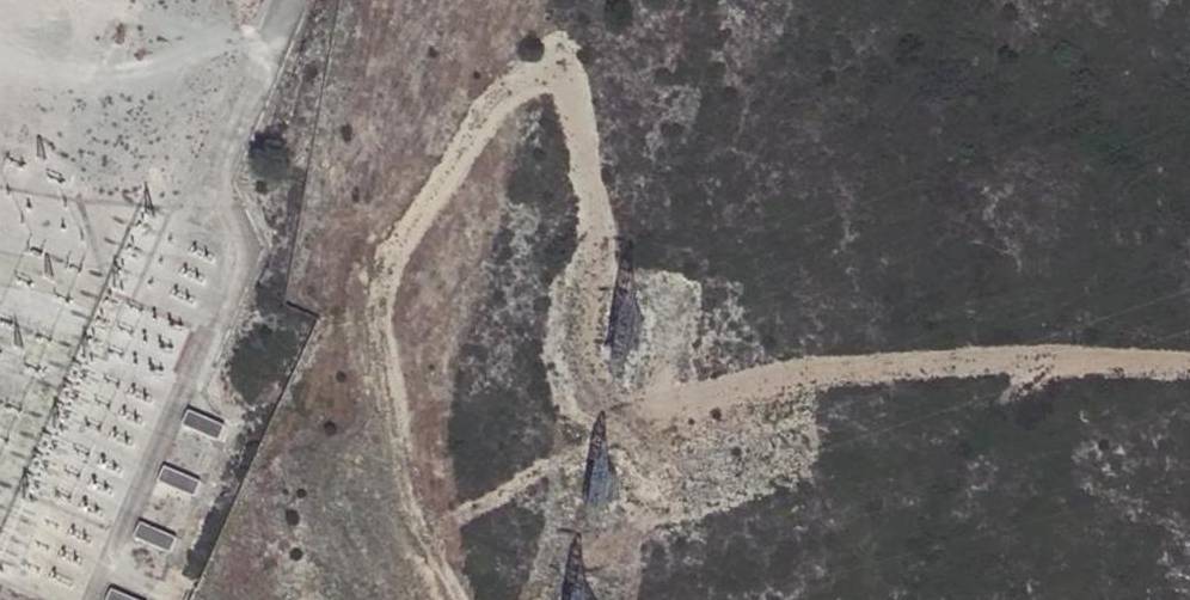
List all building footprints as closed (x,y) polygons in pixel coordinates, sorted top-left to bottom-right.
[(225,427),(189,411),(182,427),(218,442),(225,427)] [(200,483),(165,468),(158,483),(194,498),(200,483)] [(177,540),(141,524),(134,539),(171,555),(177,540)] [(112,591),(108,599),(133,599),(112,591)]
